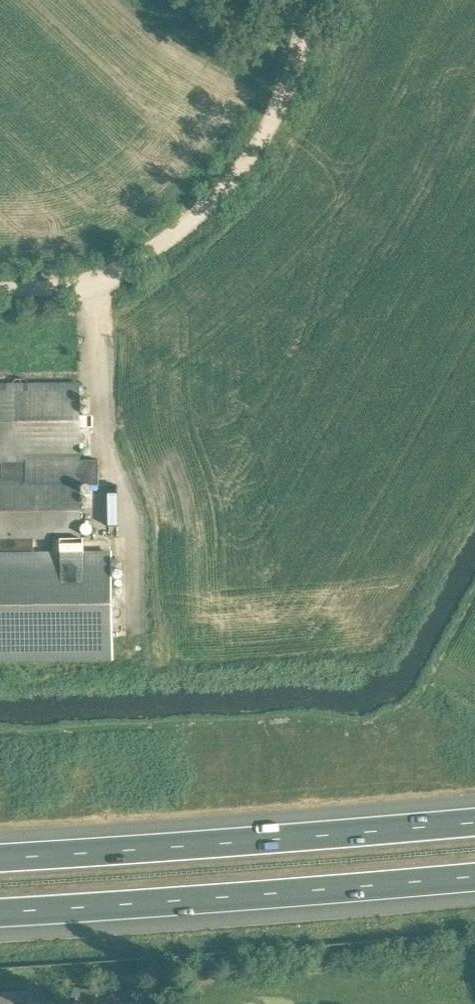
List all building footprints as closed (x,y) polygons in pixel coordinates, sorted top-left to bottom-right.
[(79,383),(0,384),(0,462),(2,462),(2,480),(0,480),(0,660),(113,659),(115,659),(113,549),(85,549),(85,537),(80,537),(80,486),(99,486),(99,460),(80,460),(80,434),(93,434),(93,416),(80,416),(79,383)]
